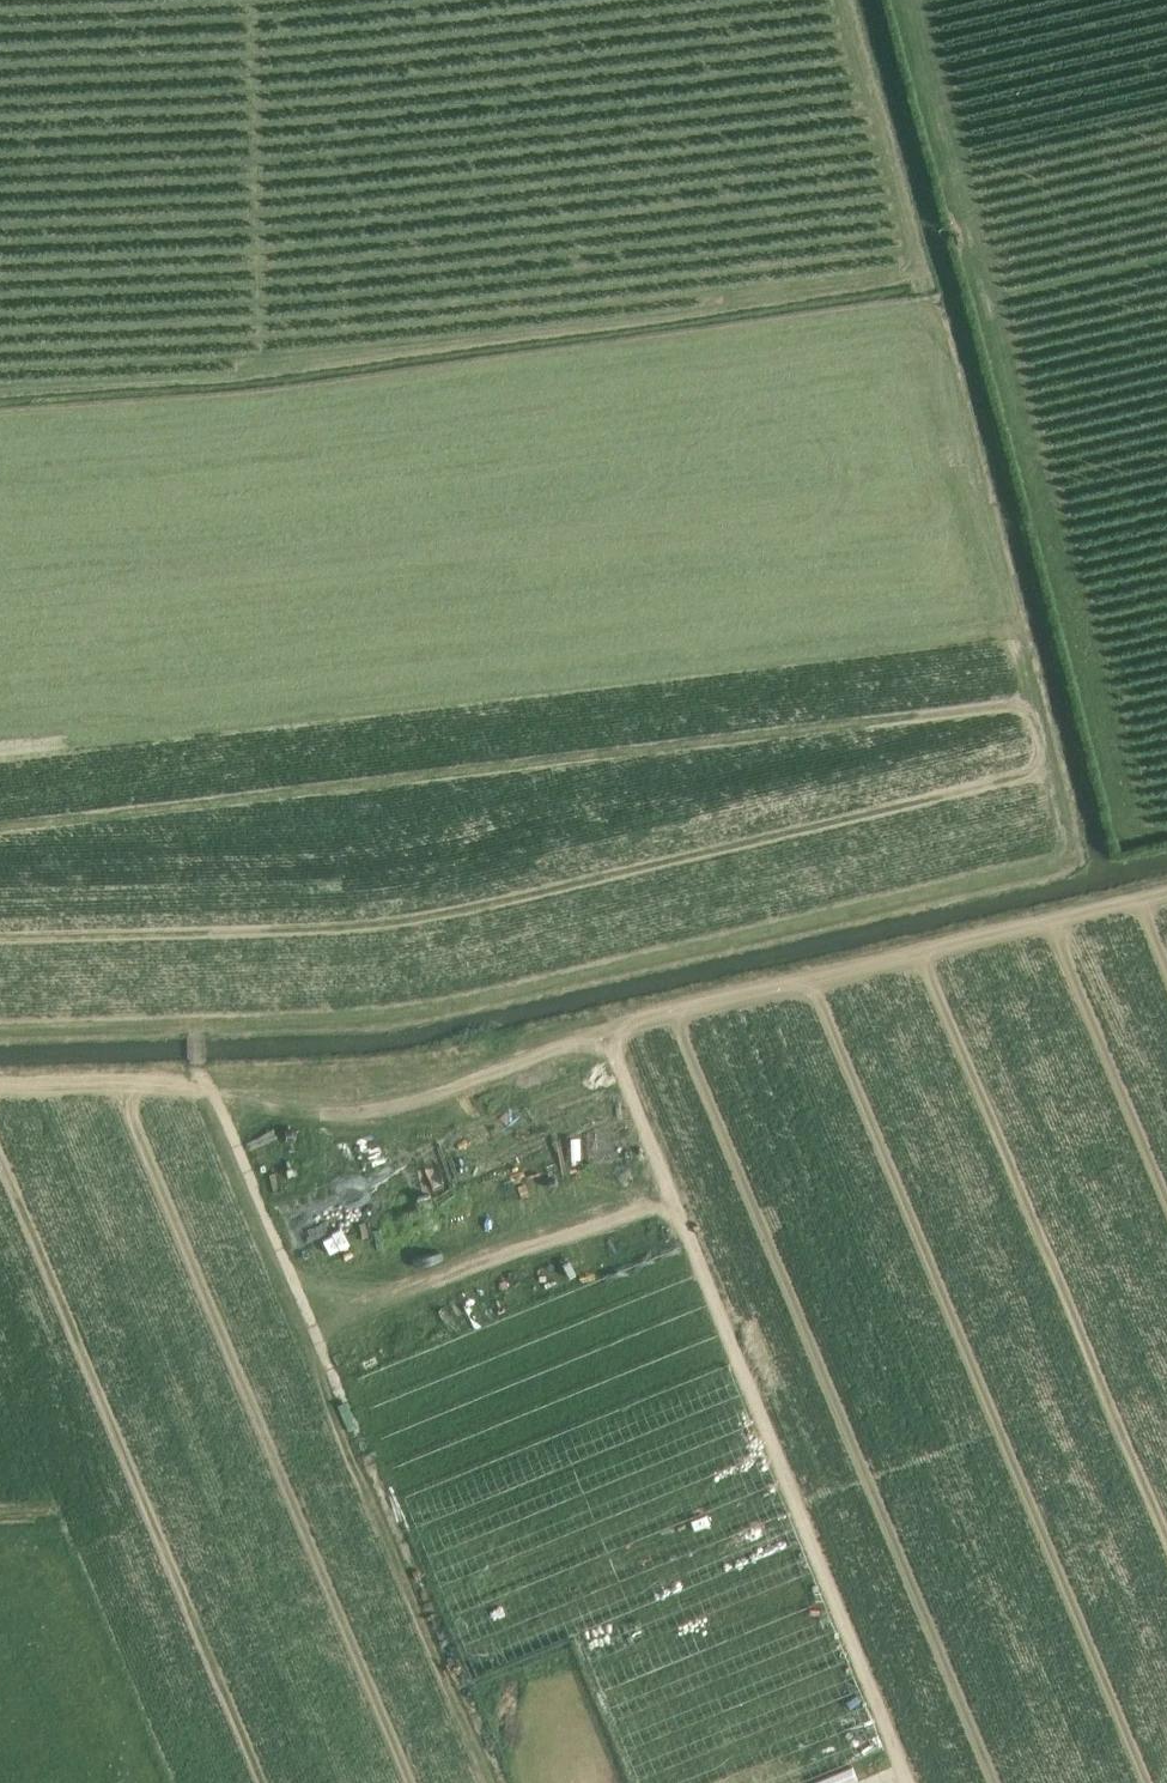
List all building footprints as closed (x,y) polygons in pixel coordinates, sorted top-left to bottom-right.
[(567,1601),(787,1511),(752,1424),(728,1365),(404,1494),(475,1673),(579,1631),(567,1601)] [(579,1631),(641,1782),(898,1782),(787,1511),(567,1601),(579,1631)]
